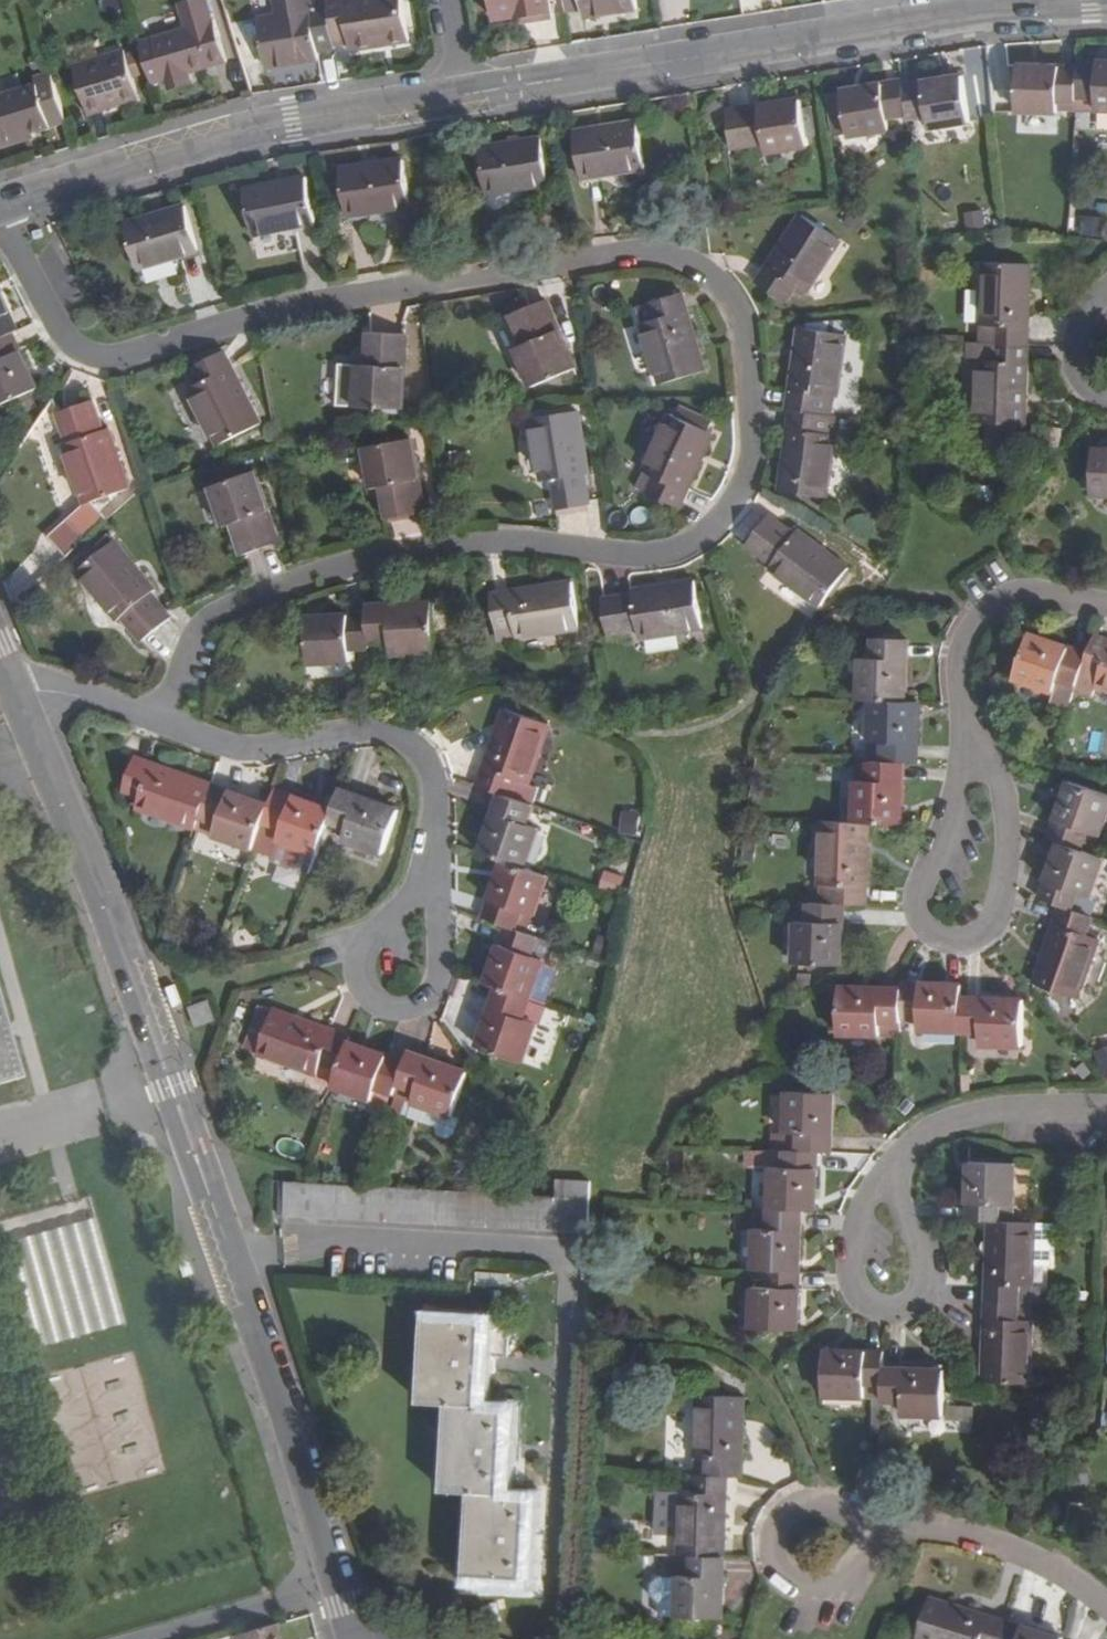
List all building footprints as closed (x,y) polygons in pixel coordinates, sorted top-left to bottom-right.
[(154,40),(167,80),(190,72),(228,62),(208,0),(197,0),(178,6),(186,30),(154,40)] [(319,50),(335,49),(334,45),(328,0),(316,0),(311,1),(312,10),(259,19),(268,68),(320,61),(319,50)] [(334,45),(349,42),(350,52),(410,42),(403,0),(328,0),(334,45)] [(551,0),(495,0),(498,22),(553,13),(551,0)] [(566,14),(584,12),(585,18),(637,10),(635,0),(564,0),(566,14)] [(89,114),(140,99),(134,79),(126,55),(125,51),(75,67),(89,114)] [(134,52),(126,55),(134,79),(141,77),(134,52)] [(1060,100),(1078,101),(1078,97),(1096,98),(1096,110),(1106,111),(1106,61),(1079,60),(1079,66),(1019,64),(1017,109),(1059,111),(1060,100)] [(29,134),(66,123),(51,72),(35,77),(38,86),(0,98),(0,147),(30,138),(29,134)] [(190,72),(167,80),(170,91),(193,84),(190,72)] [(908,115),(908,118),(911,118),(927,115),(929,128),(970,122),(962,75),(904,85),(904,81),(842,90),(849,134),(850,137),(890,131),(888,118),(908,115)] [(849,134),(842,90),(824,93),(831,137),(849,134)] [(760,103),(761,104),(728,110),(733,146),(766,142),(767,152),(809,146),(808,137),(803,106),(801,97),(760,103)] [(713,127),(726,110),(714,100),(700,117),(713,127)] [(811,105),(803,106),(808,137),(816,136),(811,105)] [(645,169),(637,121),(575,131),(582,179),(645,169)] [(548,185),(541,137),(480,146),(487,194),(548,185)] [(410,206),(403,158),(340,168),(347,215),(410,206)] [(315,224),(305,175),(244,188),(254,235),(315,224)] [(199,252),(185,205),(125,223),(138,269),(199,252)] [(849,213),(842,223),(858,233),(865,222),(849,213)] [(842,240),(801,215),(758,282),(787,302),(797,286),(808,294),(842,240)] [(1105,218),(1082,216),(1080,237),(1103,239),(1105,218)] [(982,326),(995,326),(995,346),(994,361),(981,360),(981,364),(980,418),(979,422),(1027,424),(1029,347),(1031,265),(985,263),(982,326)] [(37,389),(14,336),(12,331),(16,330),(0,293),(0,405),(37,389)] [(705,367),(683,294),(640,306),(645,323),(643,324),(660,381),(705,367)] [(560,330),(547,299),(511,314),(525,345),(516,349),(533,387),(576,369),(559,331),(560,330)] [(806,323),(805,328),(845,335),(847,319),(806,323)] [(978,326),(977,345),(995,346),(995,326),(982,326),(978,326)] [(837,435),(834,435),(838,414),(833,414),(835,397),(840,398),(848,335),(845,335),(805,328),(798,327),(787,408),(791,409),(780,490),(828,498),(837,435)] [(402,408),(407,335),(369,332),(366,364),(358,363),(354,405),(402,408)] [(994,361),(995,346),(977,345),(966,345),(965,363),(981,364),(981,360),(994,361)] [(262,422),(224,350),(193,366),(202,383),(190,388),(219,444),(262,422)] [(960,418),(980,418),(981,364),(965,363),(962,363),(962,384),(954,384),(954,399),(961,399),(960,418)] [(104,430),(95,406),(59,418),(67,444),(65,444),(87,503),(130,489),(110,428),(104,430)] [(589,473),(578,410),(531,418),(542,481),(553,479),(558,509),(590,503),(585,473),(589,473)] [(714,433),(671,414),(644,472),(653,476),(646,491),(680,506),(714,433)] [(1053,427),(1033,424),(1030,442),(1050,445),(1053,427)] [(1018,431),(985,430),(984,447),(1018,448),(1018,431)] [(426,510),(413,439),(365,447),(372,487),(383,485),(388,518),(426,510)] [(1096,448),(1093,495),(1106,496),(1106,449),(1096,448)] [(226,526),(234,524),(245,554),(280,542),(270,513),(269,513),(255,471),(211,487),(226,526)] [(653,476),(644,472),(637,487),(646,491),(653,476)] [(797,534),(771,515),(747,546),(773,565),(770,568),(821,606),(850,567),(799,531),(797,534)] [(396,536),(426,533),(424,517),(394,520),(396,536)] [(116,540),(78,571),(93,589),(114,615),(118,619),(122,616),(141,641),(171,617),(152,592),(155,590),(116,540)] [(633,590),(634,594),(602,599),(608,634),(639,629),(641,639),(703,629),(695,579),(633,590)] [(580,629),(572,581),(492,594),(497,628),(515,626),(517,638),(580,629)] [(93,589),(84,598),(103,623),(114,615),(93,589)] [(352,662),(351,650),(370,648),(370,643),(393,642),(393,654),(436,652),(434,602),(368,605),(369,613),(308,616),(310,663),(352,662)] [(1077,686),(1076,690),(1094,696),(1097,688),(1106,691),(1106,640),(1095,636),(1089,653),(1031,635),(1015,678),(1055,692),(1059,680),(1077,686)] [(857,781),(856,822),(822,822),(820,903),(809,903),(809,923),(797,922),(795,963),(843,965),(845,905),(866,905),(869,823),(903,824),(905,762),(918,763),(920,702),(907,702),(909,640),(874,638),(873,659),(861,658),(859,700),(872,700),(871,741),(884,742),(883,762),(870,762),(869,781),(857,781)] [(481,852),(503,860),(484,916),(506,926),(487,983),(498,986),(478,1045),(522,1062),(536,1022),(525,1018),(531,1000),(545,959),(534,955),(540,937),(516,929),(522,911),(533,915),(548,875),(525,867),(539,827),(528,824),(534,805),(524,801),(550,726),(506,708),(477,784),(501,793),(481,852)] [(137,808),(196,829),(254,850),(273,856),(272,857),(311,871),(329,822),(348,828),(344,841),(384,854),(399,808),(341,788),(333,809),(277,790),(275,789),(270,804),(211,783),(134,757),(122,790),(140,796),(137,808)] [(1060,841),(1041,899),(1061,906),(1035,981),(1080,997),(1099,940),(1088,936),(1094,919),(1094,916),(1074,909),(1079,892),(1092,897),(1106,857),(1082,849),(1089,831),(1101,835),(1106,818),(1106,793),(1069,780),(1050,837),(1060,841)] [(640,835),(641,811),(623,810),(622,834),(640,835)] [(621,896),(628,877),(607,870),(601,888),(621,896)] [(881,1036),(881,1023),(901,1023),(903,1023),(903,1017),(920,1018),(920,1030),(982,1032),(981,1046),(1023,1047),(1025,998),(962,997),(963,984),(903,982),(903,988),(842,986),(840,1035),(881,1036)] [(172,1007),(182,1003),(175,984),(165,987),(172,1007)] [(189,1008),(196,1027),(215,1020),(216,1019),(209,1000),(189,1008)] [(321,1064),(338,1070),(332,1086),(372,1101),(376,1090),(394,1096),(388,1116),(389,1116),(400,1120),(402,1114),(434,1126),(437,1134),(447,1138),(457,1133),(460,1121),(452,1117),(468,1071),(427,1057),(410,1051),(407,1061),(348,1041),(350,1035),(333,1029),(273,1009),(258,1054),(317,1075),(321,1064)] [(0,1012),(0,1083),(19,1078),(2,1020),(0,1012)] [(1095,1054),(1106,1075),(1106,1049),(1095,1054)] [(769,1229),(755,1228),(754,1268),(751,1328),(799,1329),(801,1270),(804,1210),(817,1211),(819,1152),(832,1153),(832,1152),(834,1094),(788,1092),(786,1132),(799,1133),(799,1150),(785,1150),(784,1168),(771,1167),(769,1209),(769,1229)] [(968,1221),(989,1222),(986,1301),(983,1381),(1031,1385),(1031,1384),(1033,1320),(1020,1320),(1020,1303),(1021,1286),(1034,1287),(1035,1224),(1000,1222),(1001,1205),(1015,1205),(1016,1165),(970,1163),(968,1219),(968,1221)] [(286,1181),(284,1215),(288,1215),(588,1232),(590,1181),(558,1179),(557,1197),(365,1186),(286,1181)] [(79,1223),(9,1242),(38,1347),(125,1324),(96,1218),(79,1223)] [(185,1255),(175,1259),(182,1278),(192,1275),(185,1255)] [(445,1490),(472,1491),(467,1578),(530,1581),(535,1495),(507,1494),(511,1407),(485,1405),(489,1319),(426,1315),(420,1401),(449,1403),(445,1490)] [(866,1385),(883,1385),(883,1400),(903,1401),(903,1415),(944,1418),(944,1432),(970,1433),(970,1407),(945,1406),(945,1371),(884,1368),(885,1352),(883,1352),(826,1350),(825,1396),(866,1398),(866,1385)] [(695,1475),(683,1474),(679,1553),(693,1553),(692,1575),(679,1575),(677,1616),(724,1619),(725,1557),(728,1475),(743,1476),(745,1397),(698,1395),(695,1475)] [(78,1491),(107,1486),(105,1472),(76,1477),(78,1491)] [(918,1638),(1062,1638),(1063,1637),(1007,1619),(930,1597),(918,1638)] [(274,1625),(232,1637),(232,1638),(278,1638),(274,1625)]
